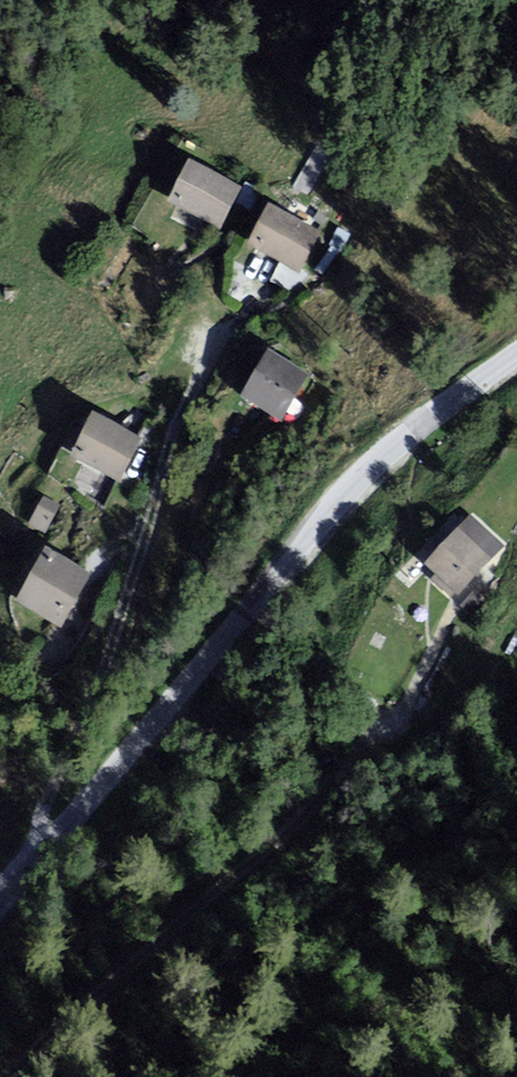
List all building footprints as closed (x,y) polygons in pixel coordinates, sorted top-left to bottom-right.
[(215,233),(236,190),(186,161),(165,205),(215,233)] [(317,236),(264,207),(244,244),(293,276),(317,236)] [(306,380),(264,356),(240,403),(279,425),(306,380)] [(141,442),(90,414),(68,455),(121,486),(141,442)] [(504,547),(472,519),(420,571),(455,599),(504,547)] [(88,582),(44,557),(14,611),(58,635),(88,582)]
